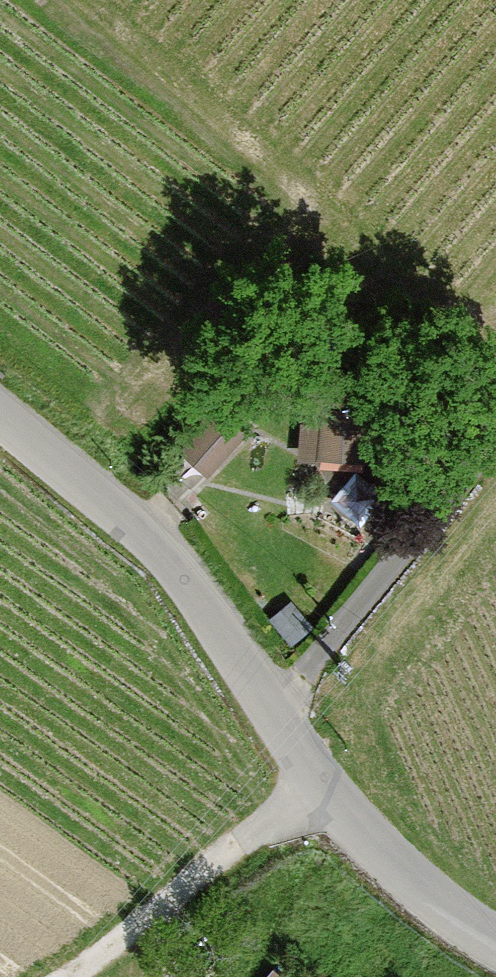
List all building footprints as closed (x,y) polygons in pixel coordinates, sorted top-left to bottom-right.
[(229,403),(182,452),(208,476),(254,427),(229,403)] [(299,459),(322,461),(325,412),(303,411),(299,459)] [(325,412),(322,461),(368,465),(373,417),(367,416),(335,413),(325,412)] [(293,605),(272,622),(292,647),(314,630),(293,605)]
